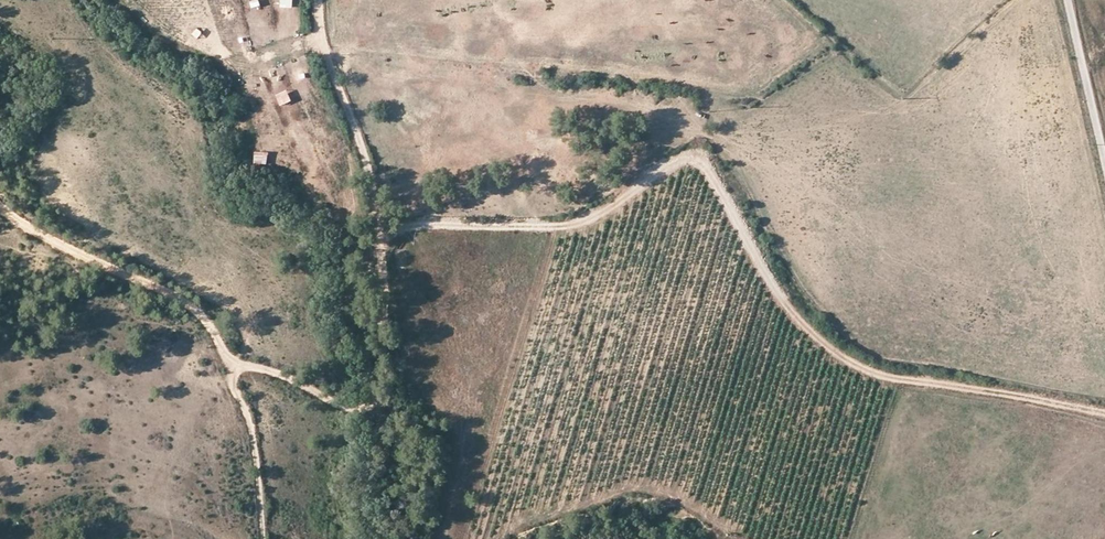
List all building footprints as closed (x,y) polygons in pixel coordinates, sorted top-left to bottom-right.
[(254,148),(253,160),(266,160),(267,148),(254,148)]
